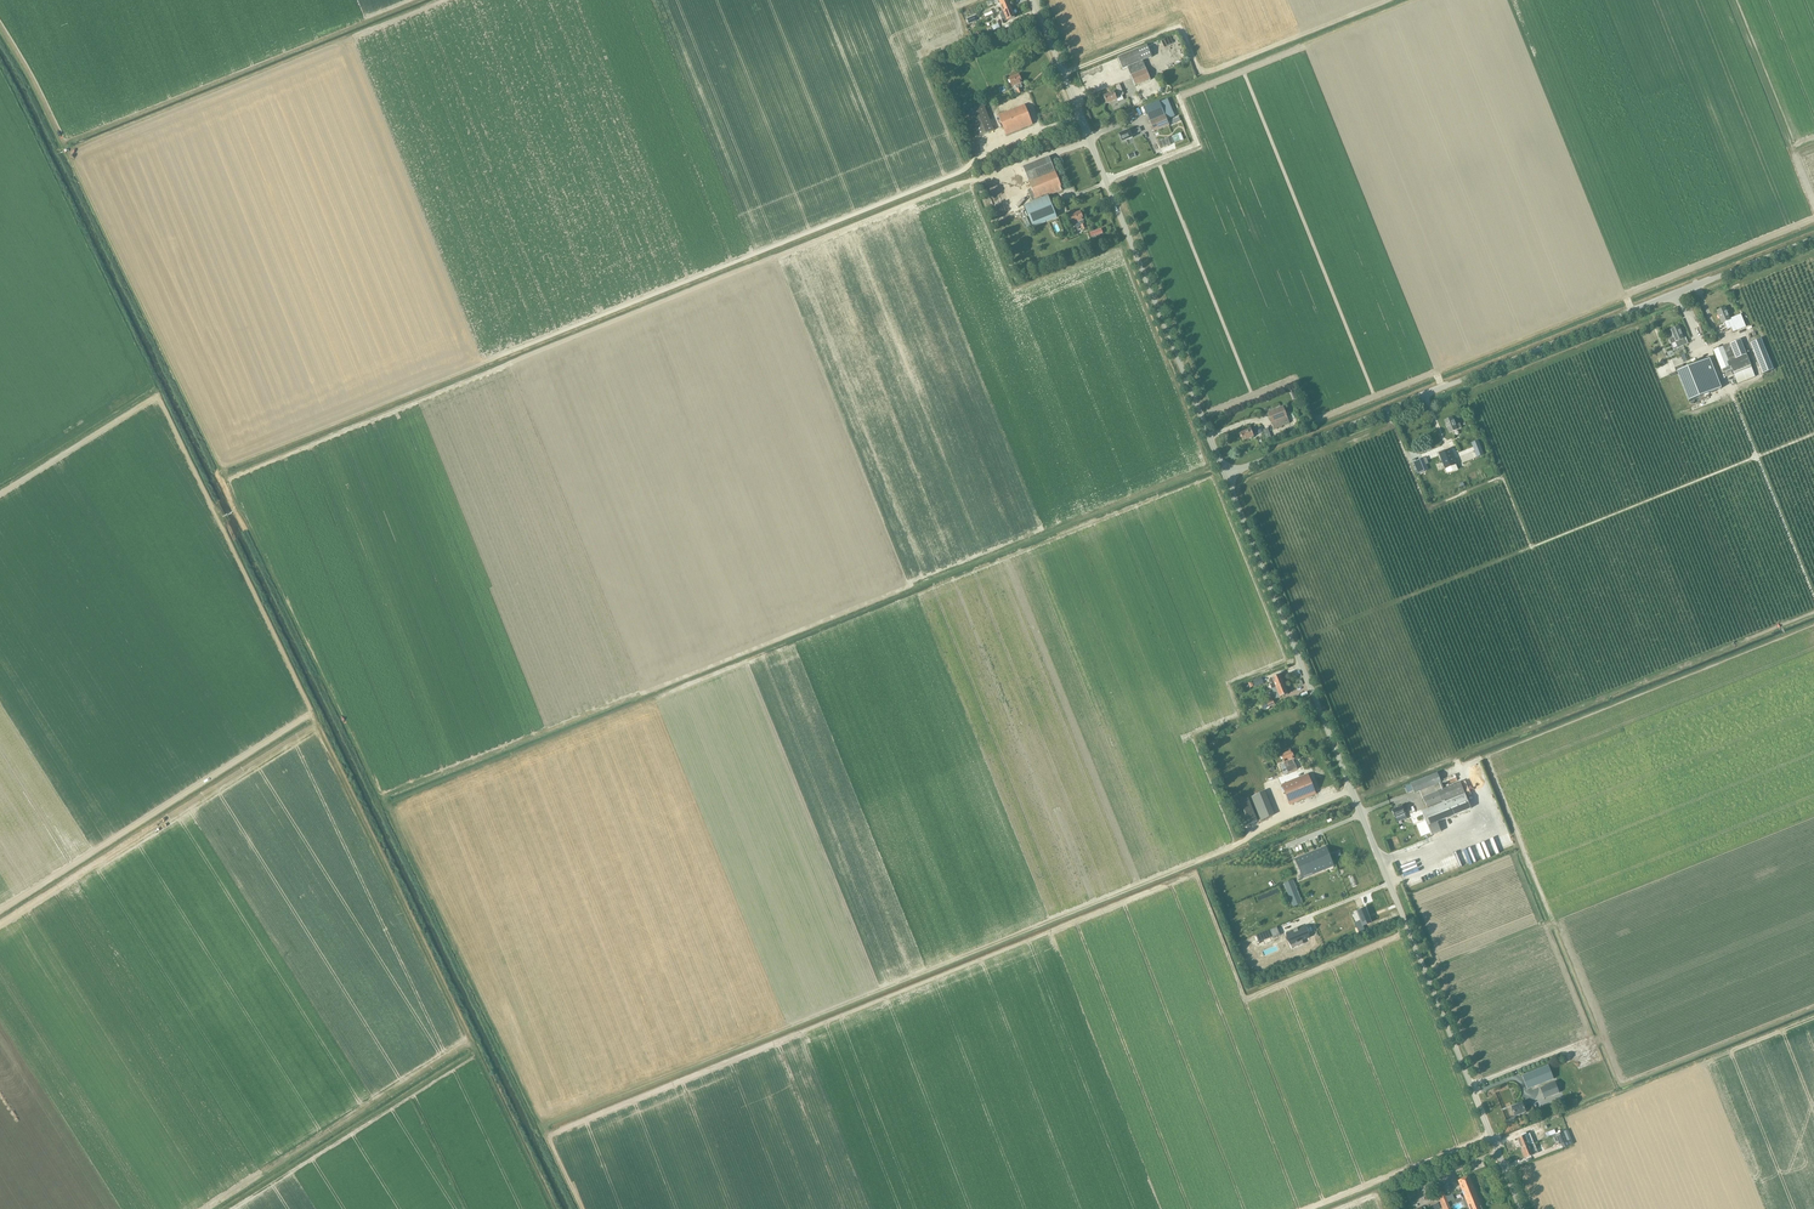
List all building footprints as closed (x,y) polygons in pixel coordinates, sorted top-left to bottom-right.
[(999,1),(1002,7),(999,8),(1000,12),(1011,8),(1008,0),(998,0),(999,1)] [(1011,19),(1015,17),(1011,8),(1000,12),(1005,26),(1013,23),(1011,19)] [(1167,44),(1168,52),(1174,51),(1175,57),(1180,56),(1177,39),(1160,42),(1161,45),(1167,44)] [(1143,60),(1152,57),(1147,45),(1118,57),(1122,69),(1127,67),(1135,86),(1151,79),(1143,60)] [(1085,80),(1100,74),(1098,69),(1083,74),(1085,80)] [(1022,87),(1021,83),(1022,83),(1019,74),(1008,78),(1012,87),(1015,86),(1016,89),(1018,94),(1022,92),(1020,88),(1022,87)] [(1116,98),(1120,96),(1124,95),(1119,84),(1115,86),(1118,92),(1114,92),(1104,96),(1107,103),(1117,100),(1116,98)] [(1130,99),(1132,105),(1140,102),(1138,96),(1130,99)] [(1169,126),(1167,120),(1175,117),(1167,99),(1159,102),(1159,101),(1144,107),(1150,121),(1154,132),(1169,126)] [(1006,135),(1032,124),(1024,105),(998,115),(1006,135)] [(1132,135),(1135,134),(1133,129),(1129,130),(1119,134),(1122,141),(1132,137),(1132,135)] [(1168,137),(1158,140),(1160,147),(1170,143),(1168,137)] [(1062,190),(1055,172),(1049,157),(1023,167),(1029,182),(1036,200),(1024,206),(1033,227),(1056,217),(1048,196),(1062,190)] [(1006,207),(1009,215),(1017,212),(1015,204),(1006,207)] [(1084,223),(1083,220),(1080,211),(1070,215),(1073,224),(1079,221),(1081,225),(1082,230),(1086,228),(1084,223)] [(1726,326),(1730,324),(1729,320),(1724,308),(1716,311),(1721,324),(1724,322),(1726,326)] [(1678,326),(1670,329),(1676,342),(1678,347),(1686,344),(1684,338),(1683,338),(1678,326)] [(1762,374),(1773,370),(1760,339),(1749,343),(1762,374)] [(1722,374),(1731,370),(1737,384),(1755,377),(1740,340),(1713,350),(1722,374)] [(1709,359),(1676,372),(1688,402),(1721,389),(1709,359)] [(1274,429),(1289,423),(1283,407),(1267,413),(1274,429)] [(1453,435),(1458,433),(1457,430),(1452,417),(1444,420),(1449,433),(1452,432),(1453,435)] [(1241,437),(1242,437),(1243,441),(1253,437),(1253,435),(1256,434),(1254,429),(1251,430),(1251,429),(1243,432),(1243,431),(1239,432),(1241,437)] [(1479,443),(1473,445),(1478,457),(1483,455),(1479,443)] [(1445,469),(1456,465),(1449,450),(1439,454),(1445,469)] [(1424,460),(1414,464),(1418,475),(1428,471),(1424,460)] [(1276,687),(1284,684),(1280,674),(1272,677),(1272,678),(1270,678),(1269,680),(1270,682),(1272,683),(1274,682),(1276,687)] [(1255,687),(1263,684),(1261,678),(1253,681),(1255,687)] [(1284,684),(1276,687),(1272,689),(1275,698),(1280,697),(1288,694),(1284,684)] [(1263,708),(1274,704),(1272,700),(1262,704),(1263,708)] [(1290,747),(1284,749),(1285,752),(1281,754),(1284,763),(1287,762),(1290,770),(1294,769),(1291,761),(1294,759),(1291,750),(1290,747)] [(1471,767),(1468,768),(1474,784),(1478,783),(1471,767)] [(1441,832),(1437,822),(1470,809),(1460,783),(1443,789),(1437,773),(1410,784),(1414,794),(1420,791),(1427,809),(1421,812),(1431,836),(1441,832)] [(1289,804),(1315,794),(1307,774),(1281,785),(1289,804)] [(1260,820),(1274,815),(1265,791),(1251,797),(1260,820)] [(1247,798),(1233,804),(1242,827),(1257,821),(1247,798)] [(1402,806),(1392,811),(1395,818),(1405,814),(1404,812),(1408,811),(1406,806),(1402,807),(1402,806)] [(1429,842),(1423,843),(1425,854),(1431,853),(1429,842)] [(1325,846),(1294,859),(1302,879),(1333,866),(1325,846)] [(1292,880),(1284,883),(1293,907),(1302,903),(1292,880)] [(1365,907),(1357,910),(1363,924),(1370,921),(1365,907)] [(1297,929),(1291,932),(1295,941),(1300,939),(1300,940),(1300,941),(1301,941),(1301,940),(1312,936),(1307,925),(1301,928),(1301,927),(1297,928),(1297,929)] [(1548,1065),(1522,1075),(1527,1089),(1553,1079),(1548,1065)] [(1554,1082),(1539,1088),(1543,1099),(1559,1093),(1554,1082)] [(1521,1103),(1511,1107),(1515,1116),(1525,1112),(1524,1110),(1528,1109),(1526,1104),(1522,1105),(1521,1103)] [(1563,1132),(1555,1135),(1559,1145),(1567,1142),(1563,1132)] [(1521,1147),(1528,1144),(1525,1134),(1517,1137),(1521,1147)] [(1530,1149),(1535,1147),(1533,1143),(1529,1145),(1528,1144),(1521,1147),(1525,1157),(1532,1154),(1530,1149)] [(1469,1176),(1458,1180),(1469,1208),(1483,1208),(1469,1176)] [(1443,1192),(1436,1195),(1442,1208),(1450,1208),(1443,1192)]
